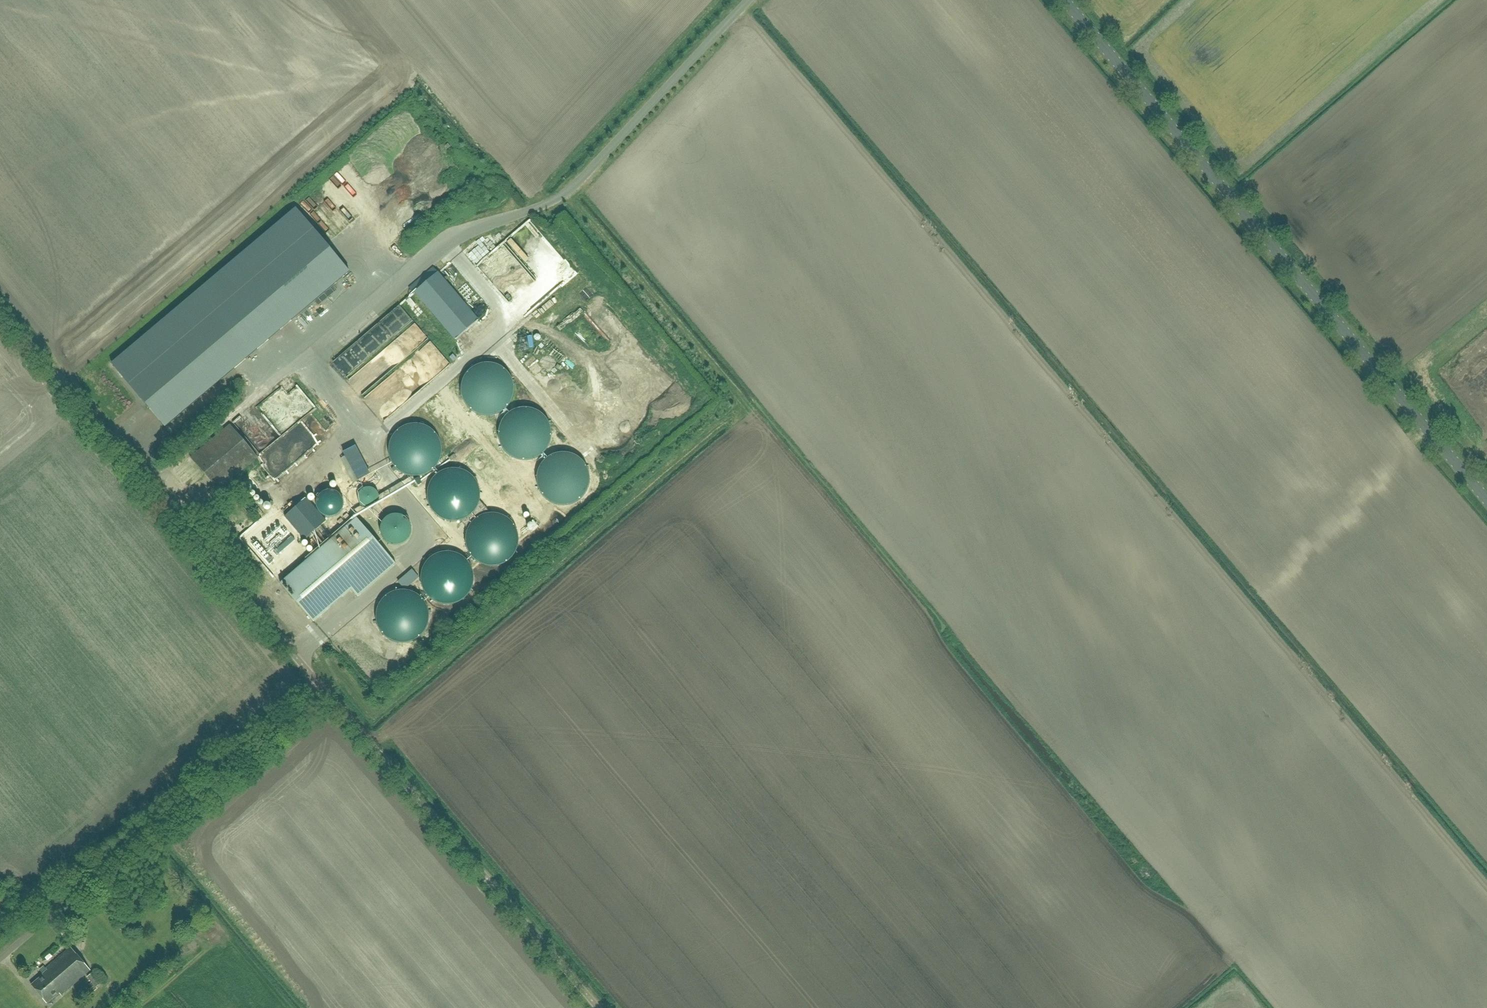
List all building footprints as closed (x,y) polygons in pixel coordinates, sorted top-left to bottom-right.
[(297,210),(113,366),(165,427),(349,272),(297,210)] [(316,438),(326,432),(313,412),(304,418),(316,438)] [(218,491),(257,458),(230,425),(191,458),(218,491)] [(525,445),(533,448),(535,440),(527,437),(525,445)] [(353,448),(343,453),(357,480),(369,474),(365,466),(363,467),(353,448)] [(332,474),(326,478),(330,483),(336,479),(332,474)] [(562,489),(572,493),(574,485),(564,481),(562,489)] [(309,496),(314,492),(310,487),(305,490),(309,496)] [(356,518),(280,583),(313,622),(351,589),(357,597),(396,564),(356,518)] [(292,537),(277,550),(280,553),(295,540),(292,537)] [(272,560),(255,541),(252,544),(269,563),(272,560)] [(46,968),(47,969),(65,991),(90,970),(70,947),(46,968)] [(61,995),(65,991),(47,969),(42,973),(43,975),(31,985),(47,1003),(59,993),(61,995)] [(93,972),(87,978),(91,983),(88,986),(93,992),(97,989),(95,988),(102,983),(93,972)]
